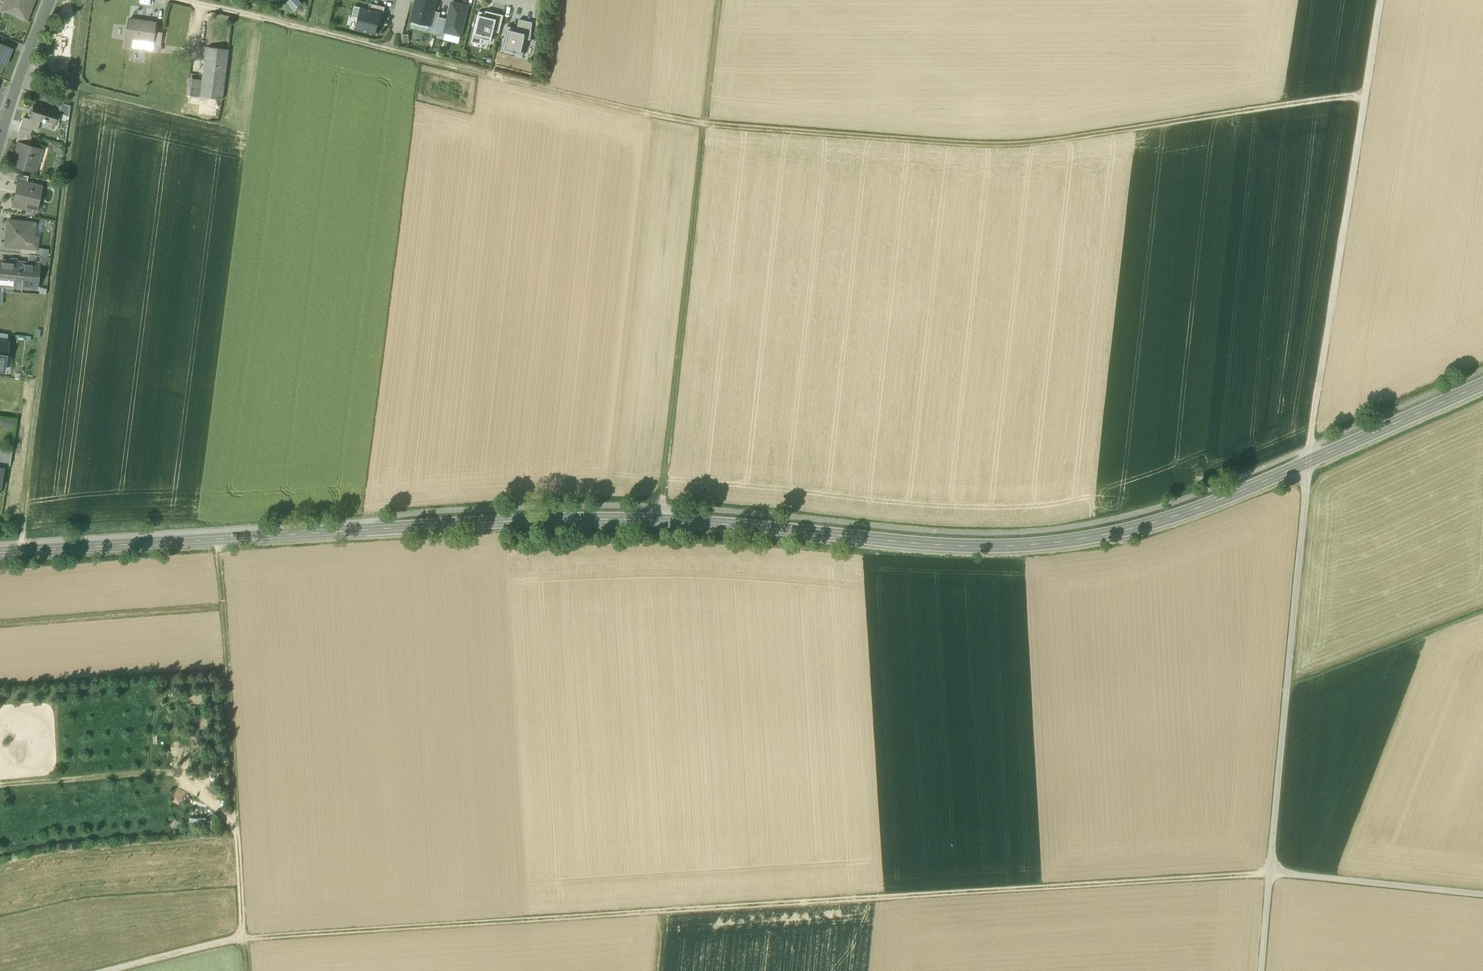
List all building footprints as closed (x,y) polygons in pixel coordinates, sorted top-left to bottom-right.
[(1,11),(4,12),(26,20),(34,0),(5,0),(1,11)] [(436,0),(434,0),(417,0),(412,20),(430,25),(433,11),(436,0)] [(447,19),(444,33),(460,37),(468,6),(451,2),(447,19)] [(385,8),(370,4),(368,10),(381,13),(380,16),(383,17),(385,8)] [(357,18),(360,8),(354,6),(352,17),(357,18)] [(368,10),(360,8),(357,18),(355,30),(376,35),(380,16),(381,13),(368,10)] [(440,13),(433,11),(430,25),(429,29),(436,31),(439,17),(440,13)] [(491,15),(479,12),(473,38),(491,42),(493,32),(495,25),(489,24),(491,15)] [(499,33),(503,15),(492,13),(491,15),(489,24),(495,25),(493,32),(499,33)] [(447,19),(439,17),(436,31),(435,34),(443,36),(444,33),(447,19)] [(156,23),(129,19),(126,38),(153,42),(154,42),(155,31),(156,23)] [(533,22),(519,20),(517,29),(528,31),(526,40),(530,40),(533,22)] [(517,29),(507,26),(501,52),(513,54),(514,53),(515,53),(521,54),(521,53),(523,54),(526,40),(528,31),(517,29)] [(163,33),(155,31),(154,42),(153,42),(153,44),(154,44),(161,45),(163,33)] [(153,42),(126,38),(125,46),(153,50),(154,44),(153,44),(153,42)] [(4,67),(12,48),(0,43),(0,65),(4,67)] [(229,50),(207,47),(200,97),(222,99),(229,50)] [(58,108),(35,101),(30,119),(29,120),(39,123),(40,120),(42,121),(42,122),(44,122),(44,121),(53,124),(58,108)] [(39,123),(29,120),(30,119),(23,117),(20,125),(32,129),(31,129),(37,131),(39,123)] [(32,129),(20,125),(18,132),(29,136),(31,129),(32,129)] [(29,136),(18,132),(15,142),(18,143),(28,146),(31,136),(29,136)] [(28,146),(18,143),(12,165),(35,172),(41,150),(28,146)] [(28,176),(15,173),(14,180),(18,181),(18,180),(27,182),(28,176)] [(27,182),(18,180),(18,181),(13,206),(26,209),(26,206),(34,208),(37,195),(40,196),(42,186),(27,182)] [(34,223),(8,220),(5,245),(20,247),(36,249),(37,237),(32,237),(34,223)] [(35,255),(28,254),(27,262),(32,262),(32,264),(39,265),(39,266),(40,256),(35,255)] [(10,258),(10,262),(0,261),(0,283),(3,283),(3,284),(22,286),(24,266),(24,264),(16,263),(16,259),(10,258)] [(32,262),(27,262),(27,266),(24,266),(22,286),(29,287),(30,285),(30,283),(37,283),(39,266),(39,265),(32,264),(32,262)] [(0,450),(0,464),(9,465),(12,451),(0,450)]
